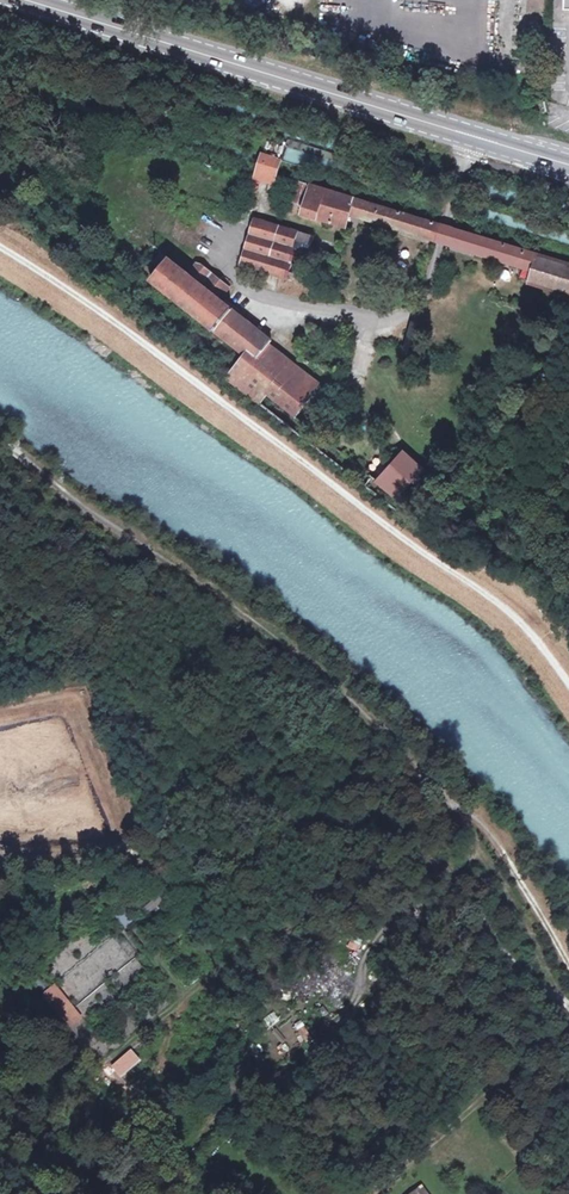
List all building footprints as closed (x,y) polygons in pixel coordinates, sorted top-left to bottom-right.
[(277,175),(280,162),(263,157),(259,173),(257,179),(274,184),(277,175)] [(447,227),(348,197),(301,183),(295,204),(308,208),(305,217),(348,230),(352,218),(446,246),(533,272),(529,284),(568,296),(568,264),(447,227)] [(318,240),(258,221),(244,268),(287,281),(294,258),(311,263),(318,240)] [(151,281),(247,358),(306,405),(323,386),(300,368),(281,353),(270,344),(273,341),(221,300),(230,288),(204,266),(198,263),(188,274),(163,255),(156,264),(152,261),(148,267),(154,272),(158,266),(161,268),(151,281)] [(311,263),(294,258),(287,281),(304,286),(311,263)] [(411,328),(405,352),(417,355),(423,331),(411,328)] [(247,358),(230,380),(262,405),(270,396),(297,417),(306,405),(247,358)] [(405,452),(381,482),(400,498),(426,468),(405,452)] [(131,959),(139,953),(123,933),(115,939),(131,959)] [(321,991),(332,1004),(357,983),(345,970),(321,991)] [(42,990),(49,985),(40,973),(33,978),(42,990)] [(71,1036),(88,1023),(57,984),(40,997),(71,1036)]
